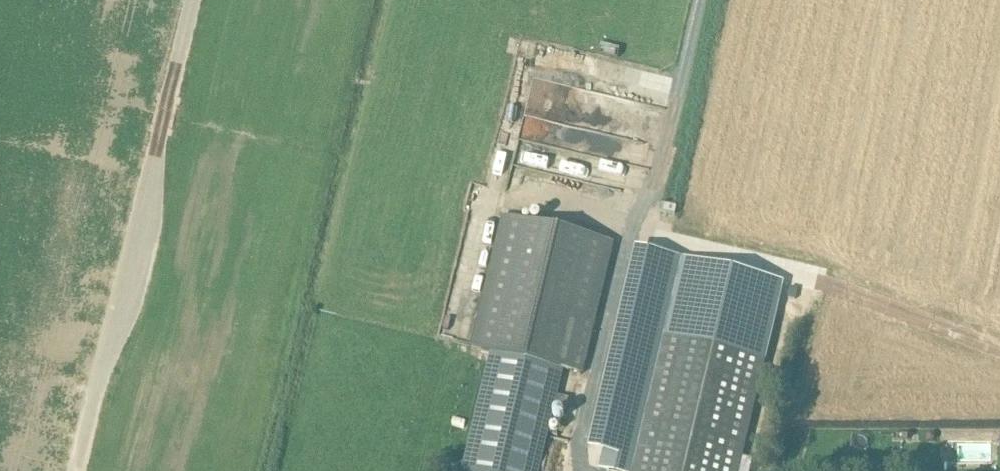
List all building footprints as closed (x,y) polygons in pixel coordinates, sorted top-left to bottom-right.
[(503,217),(472,348),(491,353),(463,470),(539,470),(563,370),(583,374),(614,244),(503,217)] [(742,458),(765,361),(782,286),(682,262),(665,338),(633,470),(739,470),(742,458)]
